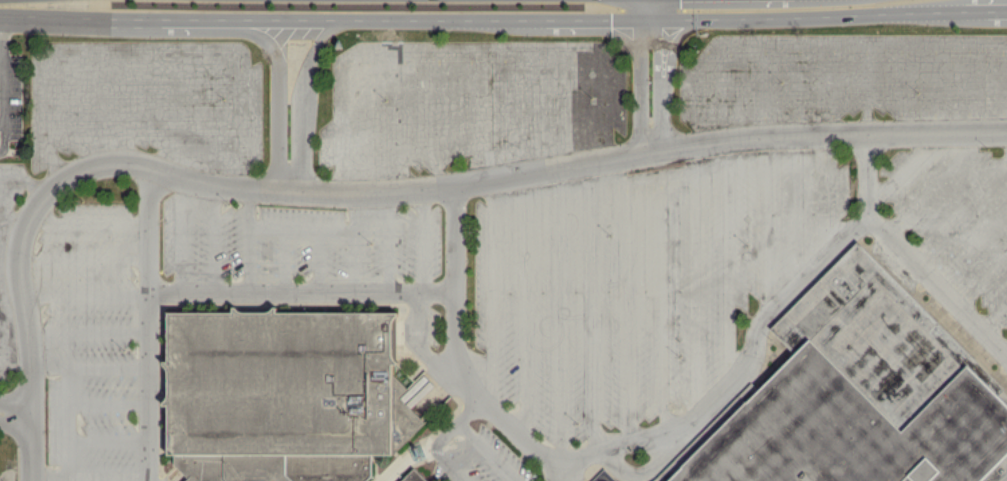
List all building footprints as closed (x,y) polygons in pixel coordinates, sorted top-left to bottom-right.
[(855,239),(1006,392),(1006,480),(648,480),(651,479),(748,381),(758,390),(794,353),(768,327),(855,239)] [(373,473),(364,480),(181,480),(185,477),(168,460),(168,312),(396,312),(396,380),(406,389),(397,397),(424,422),(393,453),(373,454),(373,473)] [(415,468),(427,480),(401,480),(415,468)] [(602,468),(617,480),(589,480),(602,468)]
